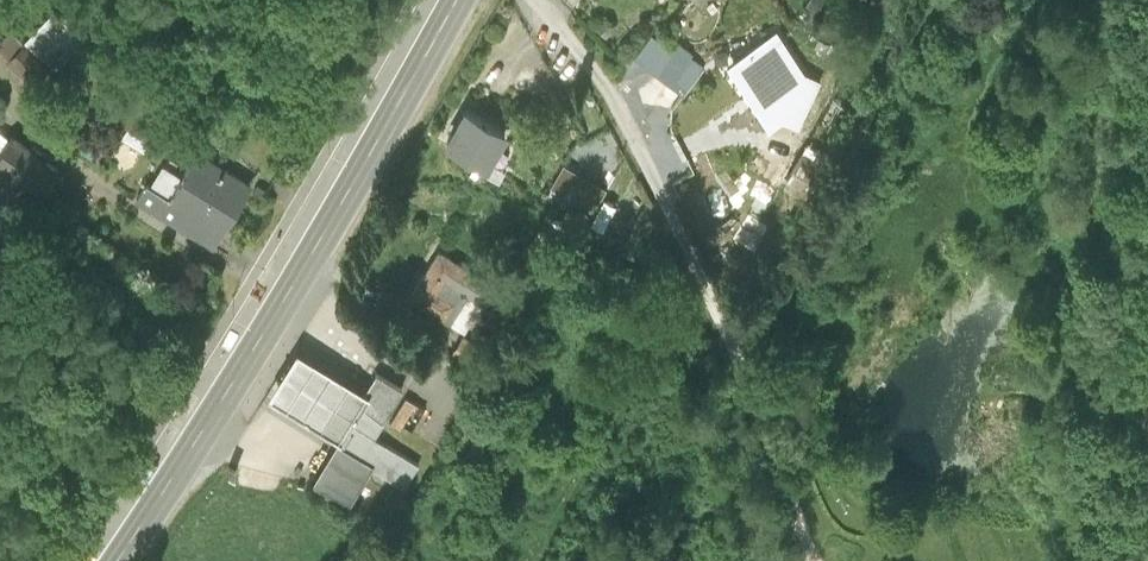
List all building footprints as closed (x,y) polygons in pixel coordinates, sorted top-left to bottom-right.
[(27,32),(58,62),(92,26),(65,0),(58,0),(27,32)] [(874,2),(871,7),(885,15),(888,9),(895,13),(902,0),(871,0),(874,2)] [(619,24),(612,17),(601,28),(608,35),(619,24)] [(712,60),(670,25),(644,56),(690,90),(712,60)] [(803,76),(774,31),(727,61),(762,125),(784,111),(782,119),(810,135),(835,84),(806,69),(803,76)] [(130,124),(121,138),(146,152),(154,139),(159,143),(165,132),(170,134),(173,129),(169,126),(180,109),(135,82),(108,111),(130,124)] [(505,128),(466,106),(447,140),(486,162),(505,128)] [(814,130),(785,179),(809,192),(837,143),(814,130)] [(11,133),(0,148),(0,204),(6,195),(0,191),(9,178),(16,184),(23,174),(41,187),(57,165),(11,133)] [(790,152),(771,139),(755,163),(774,176),(790,152)] [(740,156),(720,144),(703,170),(722,183),(740,156)] [(578,176),(524,146),(509,173),(563,204),(568,195),(584,205),(600,177),(583,168),(578,176)] [(249,183),(196,150),(180,175),(163,167),(149,181),(147,180),(136,196),(210,243),(249,183)] [(606,193),(592,217),(604,224),(618,200),(606,193)] [(747,214),(738,240),(760,248),(769,221),(747,214)] [(493,284),(439,250),(410,296),(464,330),(493,284)] [(463,334),(452,350),(476,366),(486,349),(463,334)] [(341,436),(369,392),(325,364),(297,347),(269,392),(296,408),(341,436)] [(401,386),(376,370),(343,422),(351,427),(341,443),(338,441),(314,479),(346,499),(369,462),(404,484),(417,462),(371,433),(401,386)] [(416,401),(405,395),(391,419),(402,425),(416,401)] [(413,499),(393,486),(384,500),(404,513),(413,499)]
